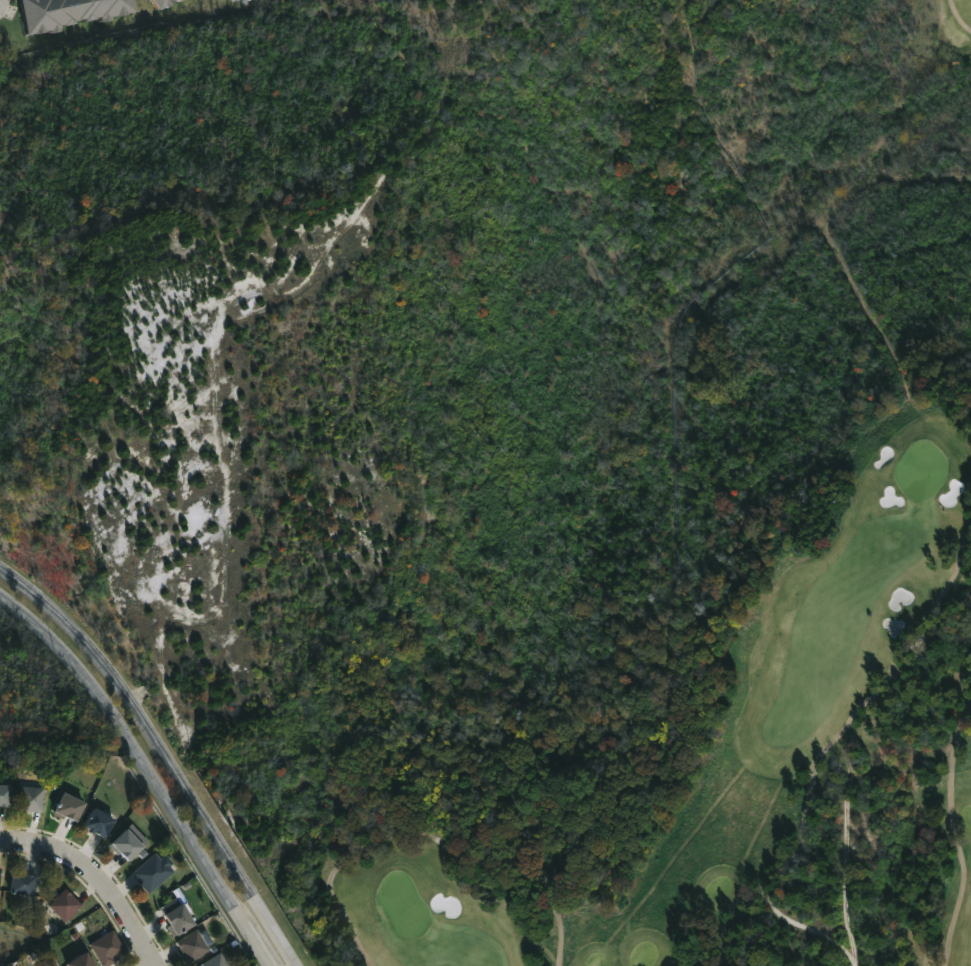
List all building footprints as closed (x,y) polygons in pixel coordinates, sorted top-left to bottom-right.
[(18,34),(10,0),(123,0),(126,11),(107,16),(107,15),(103,16),(103,19),(92,22),(91,17),(76,21),(76,18),(65,20),(66,22),(52,26),(53,30),(43,32),(42,29),(18,34)] [(149,9),(142,0),(165,0),(157,7),(155,4),(149,9)] [(3,808),(0,808),(0,777),(12,778),(12,770),(15,770),(15,784),(18,784),(18,805),(3,805),(3,808)] [(42,787),(40,811),(21,809),(22,793),(23,793),(24,785),(42,787)] [(80,802),(70,821),(48,811),(58,791),(80,802)] [(102,831),(98,837),(88,831),(87,833),(81,830),(83,827),(77,824),(88,806),(109,819),(102,831)] [(146,841),(124,862),(106,843),(128,822),(146,841)] [(152,852),(158,858),(163,854),(170,862),(167,865),(171,870),(147,892),(129,872),(152,852)] [(20,870),(20,873),(31,875),(28,895),(5,892),(7,871),(13,872),(13,869),(20,870)] [(81,905),(63,922),(46,904),(63,887),(81,905)] [(190,923),(171,935),(159,914),(160,913),(156,907),(174,896),(190,923)] [(207,950),(186,962),(174,941),(195,928),(207,950)] [(113,961),(105,965),(100,965),(87,943),(110,929),(122,950),(111,957),(113,961)] [(80,951),(89,965),(62,965),(60,963),(80,951)] [(218,951),(227,965),(194,965),(218,951)]
